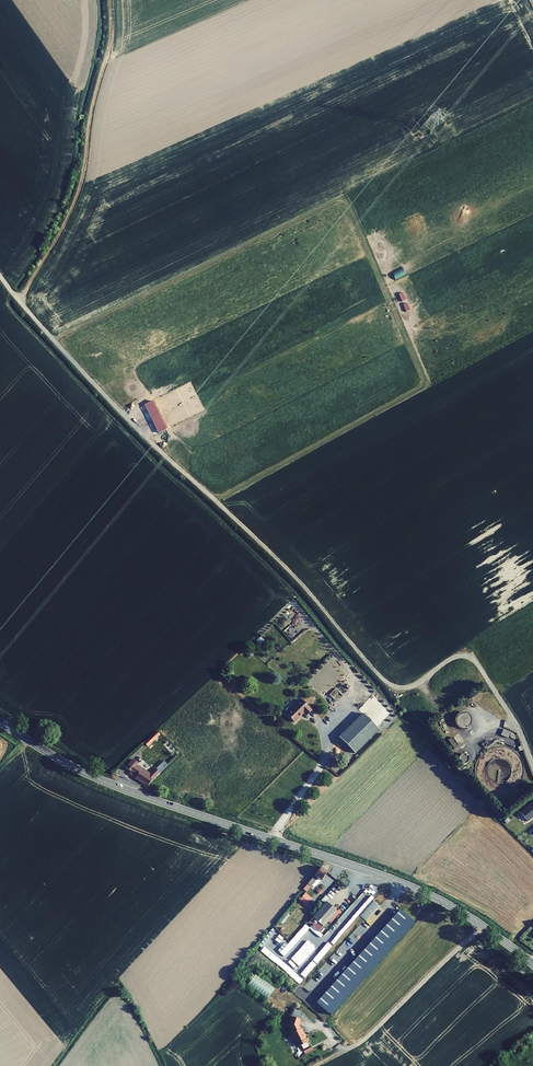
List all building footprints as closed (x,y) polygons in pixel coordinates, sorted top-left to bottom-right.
[(111,381),(118,374),(114,369),(106,376),(111,381)] [(305,716),(311,710),(301,700),(286,715),(293,722),(303,713),(305,716)] [(354,753),(377,730),(362,714),(338,737),(354,753)] [(508,738),(511,733),(503,730),(501,735),(508,738)] [(143,743),(146,747),(159,735),(155,732),(143,743)] [(454,749),(458,746),(452,737),(448,740),(454,749)] [(146,786),(159,774),(155,769),(151,773),(150,772),(148,774),(147,777),(140,772),(141,769),(136,766),(137,765),(132,760),(124,768),(130,773),(135,777),(146,786)] [(520,813),(527,822),(532,817),(532,801),(520,813)] [(326,871),(320,866),(306,884),(310,887),(316,880),(318,881),(326,871)] [(329,874),(326,871),(318,881),(321,884),(329,874)] [(336,911),(325,902),(311,918),(321,927),(336,911)] [(414,924),(400,911),(316,1002),(330,1015),(414,924)] [(256,975),(248,987),(267,1001),(276,988),(256,975)] [(291,1033),(289,1034),(290,1036),(288,1037),(290,1041),(292,1041),(296,1047),(298,1047),(301,1045),(302,1049),(304,1054),(312,1050),(309,1045),(308,1046),(306,1042),(307,1042),(306,1041),(308,1040),(305,1036),(304,1036),(300,1029),(299,1029),(296,1024),(297,1019),(296,1018),(290,1017),(289,1017),(287,1027),(291,1033)]
